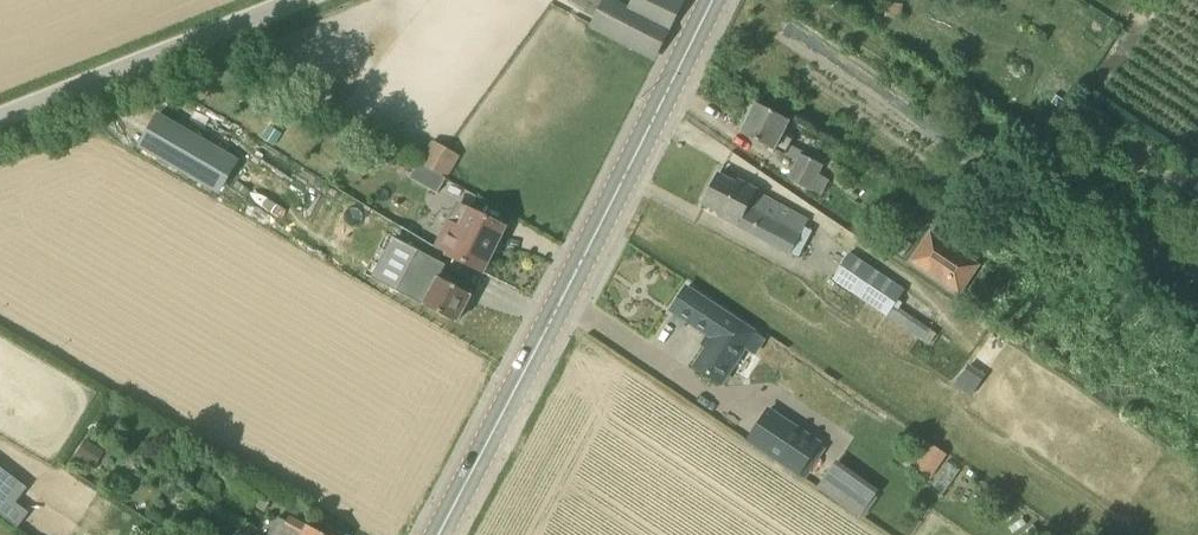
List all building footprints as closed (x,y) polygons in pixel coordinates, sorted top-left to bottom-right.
[(592,16),(598,5),(589,0),(571,0),(570,2),(585,10),(583,12),(592,16)] [(629,9),(624,6),(624,5),(614,0),(605,0),(592,26),(655,58),(684,1),(684,0),(634,0),(629,9)] [(902,18),(904,7),(887,5),(885,16),(902,18)] [(824,164),(802,154),(803,152),(790,145),(793,139),(782,134),(789,120),(756,103),(741,133),(774,150),(775,149),(799,161),(789,180),(810,191),(824,164)] [(218,150),(158,116),(140,147),(200,181),(218,150)] [(445,178),(422,165),(413,180),(436,193),(445,178)] [(721,216),(799,257),(812,232),(805,228),(809,219),(738,182),(737,185),(719,176),(704,204),(722,213),(721,216)] [(317,241),(343,252),(359,216),(333,205),(317,241)] [(437,249),(438,249),(448,254),(448,255),(484,272),(505,227),(469,210),(458,232),(447,227),(437,249)] [(932,236),(924,246),(914,262),(959,293),(977,267),(932,236)] [(905,256),(913,243),(904,237),(896,249),(905,256)] [(436,272),(428,268),(438,249),(437,249),(415,238),(406,257),(422,265),(405,297),(457,324),(459,319),(462,318),(465,312),(464,308),(471,295),(458,287),(460,284),(436,272)] [(888,317),(905,291),(850,254),(833,280),(888,317)] [(695,366),(722,384),(745,349),(754,355),(765,339),(687,288),(672,311),(709,336),(703,345),(708,348),(695,366)] [(961,367),(951,381),(969,394),(979,379),(961,367)] [(819,444),(769,411),(749,441),(798,474),(819,444)] [(94,469),(105,452),(86,440),(75,457),(94,469)] [(931,479),(947,456),(926,441),(909,464),(931,479)] [(860,518),(862,515),(875,496),(878,493),(836,462),(817,488),(860,518)] [(18,529),(31,512),(18,502),(28,488),(8,473),(0,467),(0,516),(18,529)] [(269,534),(327,534),(308,525),(308,526),(289,516),(287,521),(278,517),(269,534)]
